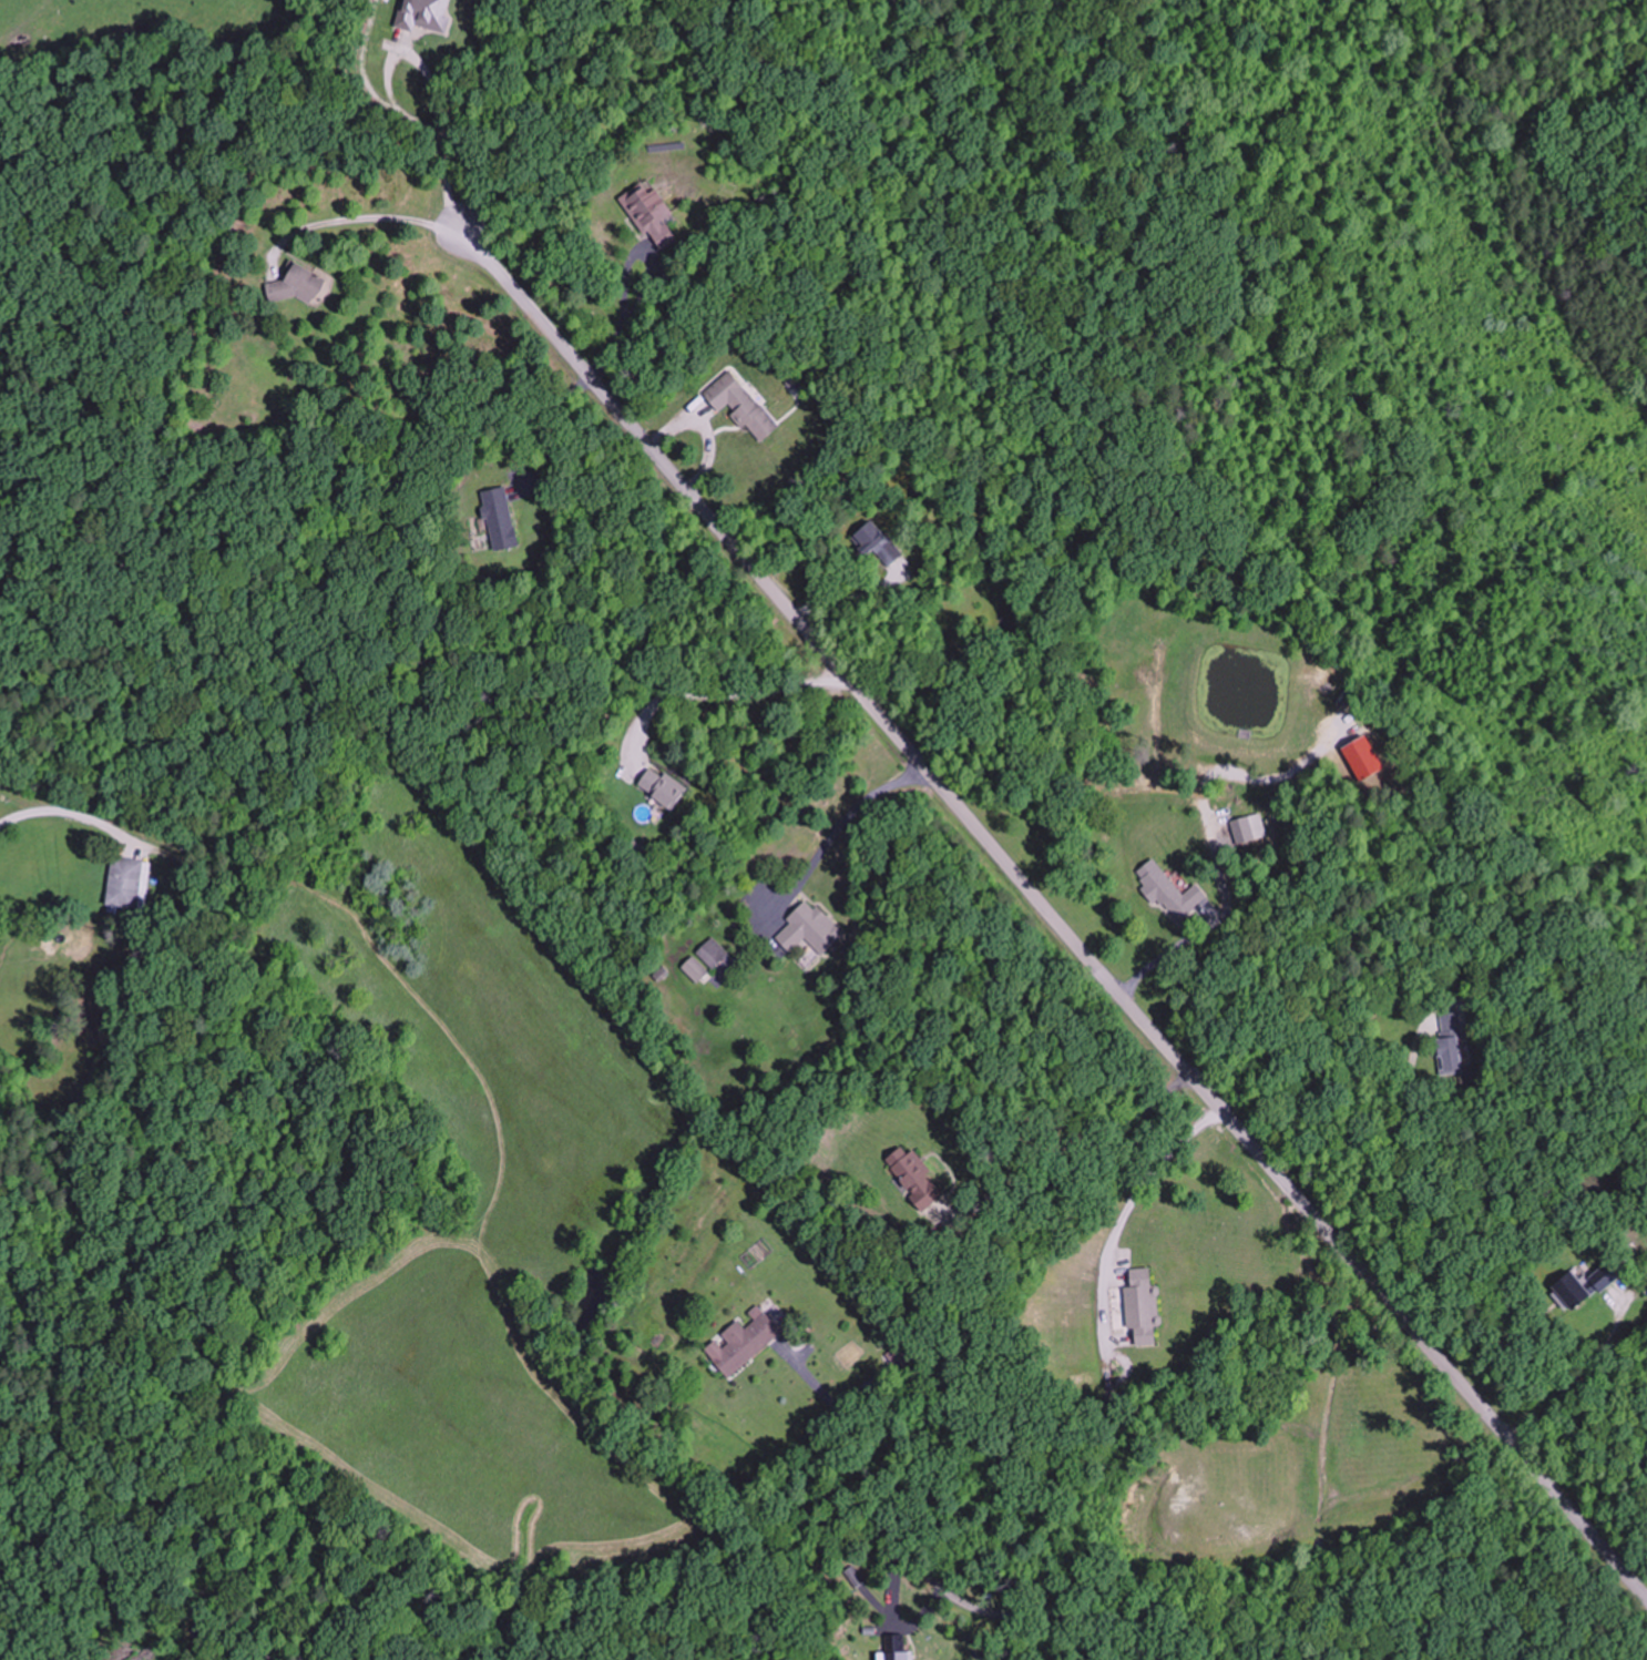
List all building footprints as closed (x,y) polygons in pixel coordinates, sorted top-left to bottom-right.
[(447,0),(400,0),(394,26),(413,31),(415,25),(445,32),(449,17),(444,16),(447,0)] [(655,187),(644,193),(640,184),(618,196),(640,235),(649,230),(657,245),(671,236),(661,219),(669,214),(655,187)] [(264,283),(268,303),(317,295),(313,269),(285,273),(286,280),(264,283)] [(717,413),(725,406),(757,443),(777,426),(729,370),(701,394),(717,413)] [(504,487),(479,491),(489,551),(515,546),(504,487)] [(901,555),(872,517),(847,537),(861,556),(872,549),(886,567),(901,555)] [(662,776),(648,767),(635,787),(672,811),(687,787),(665,772),(662,776)] [(1230,821),(1236,846),(1268,837),(1261,812),(1230,821)] [(105,906),(143,909),(148,861),(110,857),(105,906)] [(1182,894),(1152,858),(1133,874),(1175,924),(1207,898),(1195,884),(1182,894)] [(772,935),(788,953),(804,938),(820,955),(842,935),(811,900),(772,935)] [(712,937),(695,952),(711,969),(728,954),(712,937)] [(1453,1012),(1456,1035),(1448,1036),(1453,1074),(1479,1070),(1471,1010),(1453,1012)] [(918,1212),(941,1197),(927,1176),(930,1174),(912,1149),(904,1154),(900,1147),(883,1159),(918,1212)] [(1615,1276),(1602,1263),(1585,1279),(1598,1292),(1615,1276)] [(1124,1327),(1130,1327),(1131,1344),(1152,1343),(1151,1325),(1155,1325),(1153,1266),(1127,1268),(1128,1285),(1122,1285),(1124,1327)] [(1548,1283),(1567,1309),(1587,1294),(1568,1268),(1548,1283)] [(780,1335),(757,1305),(747,1313),(752,1321),(743,1328),(737,1321),(720,1334),(728,1344),(709,1359),(724,1379),(780,1335)] [(845,1571),(857,1588),(866,1582),(854,1565),(845,1571)] [(904,1633),(882,1633),(882,1659),(911,1659),(910,1649),(904,1650),(904,1633)]
